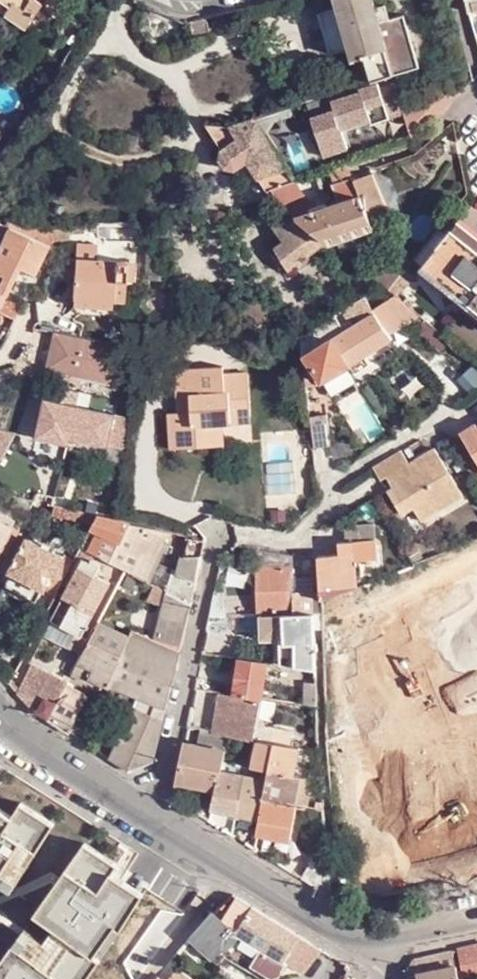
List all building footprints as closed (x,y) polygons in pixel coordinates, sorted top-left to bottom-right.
[(10,5),(5,12),(27,26),(42,3),(38,0),(3,0),(10,5)] [(338,6),(350,48),(353,58),(365,56),(370,77),(372,80),(396,72),(381,23),(375,0),(337,0),(338,6)] [(404,16),(402,10),(391,13),(387,0),(375,0),(381,23),(404,16)] [(471,13),(476,12),(476,0),(467,0),(471,13)] [(350,48),(338,6),(320,11),(330,52),(350,48)] [(189,20),(190,22),(193,33),(209,29),(206,16),(189,20)] [(418,65),(404,16),(381,23),(396,72),(418,65)] [(341,128),(369,120),(371,125),(403,115),(401,100),(397,96),(393,82),(380,87),(379,83),(360,89),(361,92),(333,100),(341,127),(341,128)] [(330,94),(306,102),(323,155),(347,147),(341,128),(341,127),(330,94)] [(266,176),(273,188),(296,180),(262,128),(256,118),(233,127),(244,143),(266,176)] [(251,185),(256,183),(266,176),(244,143),(230,151),(251,185)] [(355,177),(351,161),(332,167),(336,183),(355,177)] [(329,241),(330,243),(393,221),(378,173),(358,180),(357,177),(355,177),(336,183),(336,184),(340,198),(332,200),(334,206),(321,211),(301,190),(298,180),(296,180),(273,188),(280,198),(288,207),(297,214),(329,241)] [(272,212),(288,207),(280,198),(273,188),(266,176),(256,183),(272,212)] [(314,251),(329,241),(297,214),(283,219),(289,228),(285,231),(284,237),(286,242),(276,250),(279,254),(285,265),(289,271),(298,264),(314,251)] [(289,228),(283,219),(272,223),(286,242),(284,237),(285,231),(289,228)] [(0,222),(0,233),(6,236),(0,248),(0,291),(5,294),(19,267),(34,274),(48,245),(51,242),(44,237),(49,227),(21,228),(6,221),(5,225),(0,222)] [(461,221),(456,229),(476,245),(476,234),(461,221)] [(71,224),(49,227),(44,237),(51,242),(53,239),(70,241),(71,224)] [(456,229),(427,266),(476,306),(476,245),(456,229)] [(75,297),(114,300),(125,301),(128,260),(98,257),(99,242),(79,240),(75,297)] [(319,257),(314,251),(298,264),(302,270),(319,257)] [(280,269),(285,265),(279,254),(273,258),(280,269)] [(0,291),(0,312),(13,318),(22,302),(5,294),(0,291)] [(390,333),(421,314),(398,296),(373,311),(365,298),(345,310),(351,319),(344,323),(338,315),(302,336),(302,340),(304,357),(310,354),(326,379),(353,363),(367,354),(393,338),(390,333)] [(114,310),(114,300),(75,297),(75,307),(114,310)] [(122,344),(58,331),(50,369),(114,383),(122,344)] [(372,363),(367,354),(353,363),(358,371),(372,363)] [(209,425),(224,423),(252,421),(249,372),(225,374),(224,365),(177,368),(180,412),(170,413),(173,448),(211,445),(209,425)] [(127,412),(44,394),(36,431),(68,438),(69,432),(107,440),(108,438),(124,441),(127,412)] [(312,416),(315,447),(332,446),(328,415),(312,416)] [(226,444),(224,423),(209,425),(211,445),(226,444)] [(464,432),(476,455),(476,424),(464,432)] [(0,427),(0,459),(2,460),(17,432),(0,427)] [(412,462),(402,448),(374,465),(383,480),(388,476),(395,486),(389,489),(404,513),(415,506),(424,520),(465,494),(435,448),(412,462)] [(20,527),(30,509),(34,500),(25,498),(12,523),(0,516),(0,552),(14,524),(20,527)] [(30,509),(38,511),(40,501),(34,500),(30,509)] [(38,511),(85,520),(86,510),(40,501),(38,511)] [(85,520),(94,522),(98,513),(86,510),(85,520)] [(94,522),(81,547),(100,557),(112,532),(121,538),(131,520),(117,517),(98,513),(94,522)] [(319,555),(321,592),(322,598),(363,582),(357,557),(380,552),(372,518),(344,524),(347,539),(339,540),(341,553),(319,555)] [(126,540),(114,564),(126,570),(150,583),(176,529),(131,520),(121,538),(126,540)] [(112,532),(100,557),(114,564),(126,540),(121,538),(112,532)] [(9,570),(11,572),(42,588),(45,589),(63,555),(27,537),(9,570)] [(51,618),(83,635),(110,582),(95,575),(100,565),(90,560),(88,564),(81,560),(51,618)] [(167,591),(190,603),(199,562),(189,560),(185,576),(176,575),(167,591)] [(258,567),(260,613),(295,612),(293,584),(308,583),(307,566),(292,567),(292,565),(258,567)] [(126,570),(114,595),(129,603),(136,590),(152,597),(159,587),(150,583),(126,570)] [(42,588),(11,572),(5,584),(35,600),(42,588)] [(160,608),(186,621),(190,603),(167,591),(160,608)] [(314,592),(315,611),(315,612),(315,613),(322,613),(322,598),(321,592),(314,592)] [(210,616),(226,615),(232,615),(243,615),(242,602),(212,602),(210,616)] [(467,633),(460,612),(362,645),(349,606),(336,610),(353,660),(362,657),(383,716),(346,728),(399,882),(418,875),(414,864),(445,853),(414,762),(476,741),(476,629),(467,633)] [(153,641),(179,651),(186,621),(160,608),(153,641)] [(315,613),(315,612),(263,615),(264,641),(286,640),(287,665),(316,669),(315,631),(315,613)] [(226,615),(210,616),(209,624),(232,622),(232,615),(226,615)] [(75,651),(83,635),(51,618),(44,636),(75,651)] [(109,688),(114,675),(125,648),(95,630),(74,669),(109,688)] [(154,762),(179,651),(153,641),(132,633),(125,648),(114,675),(142,684),(132,708),(111,760),(129,771),(154,762)] [(269,662),(241,658),(234,693),(262,697),(269,662)] [(17,693),(38,713),(46,698),(56,704),(59,699),(68,682),(52,673),(51,674),(30,665),(17,693)] [(317,706),(317,684),(303,683),(302,703),(317,706)] [(70,734),(82,711),(90,696),(68,685),(61,700),(59,699),(56,704),(48,719),(59,727),(70,734)] [(234,693),(221,691),(214,731),(227,733),(254,739),(262,697),(234,693)] [(48,719),(56,704),(46,698),(38,713),(48,719)] [(318,737),(318,720),(303,720),(303,737),(318,737)] [(223,761),(227,733),(214,731),(202,729),(199,745),(185,742),(177,781),(218,789),(221,770),(223,761)] [(299,747),(258,740),(253,766),(271,769),(270,771),(294,775),(298,752),(299,747)] [(294,775),(313,778),(315,763),(303,760),(304,753),(298,752),(294,775)] [(244,775),(221,770),(218,789),(214,808),(237,813),(244,775)] [(289,802),(294,775),(270,771),(268,779),(265,797),(289,802)] [(261,817),(265,797),(268,779),(244,775),(237,813),(261,817)] [(291,839),(298,804),(289,802),(265,797),(261,817),(258,832),(291,839)] [(1,884),(17,858),(33,867),(58,826),(25,806),(17,820),(0,810),(0,884),(1,884)] [(293,873),(333,897),(328,842),(321,841),(318,856),(322,857),(321,862),(300,849),(293,873)] [(90,846),(38,915),(58,929),(36,959),(16,947),(0,971),(0,978),(90,978),(102,961),(97,957),(118,925),(124,929),(147,894),(116,875),(121,865),(90,846)] [(193,936),(215,956),(222,948),(238,959),(267,978),(279,978),(302,971),(321,948),(302,935),(299,934),(254,906),(235,894),(216,913),(203,924),(193,936)] [(474,946),(460,949),(466,978),(470,978),(476,978),(476,946),(474,946)] [(157,978),(192,978),(174,967),(175,957),(160,973),(157,978)] [(457,966),(419,973),(420,978),(460,978),(457,966)]
